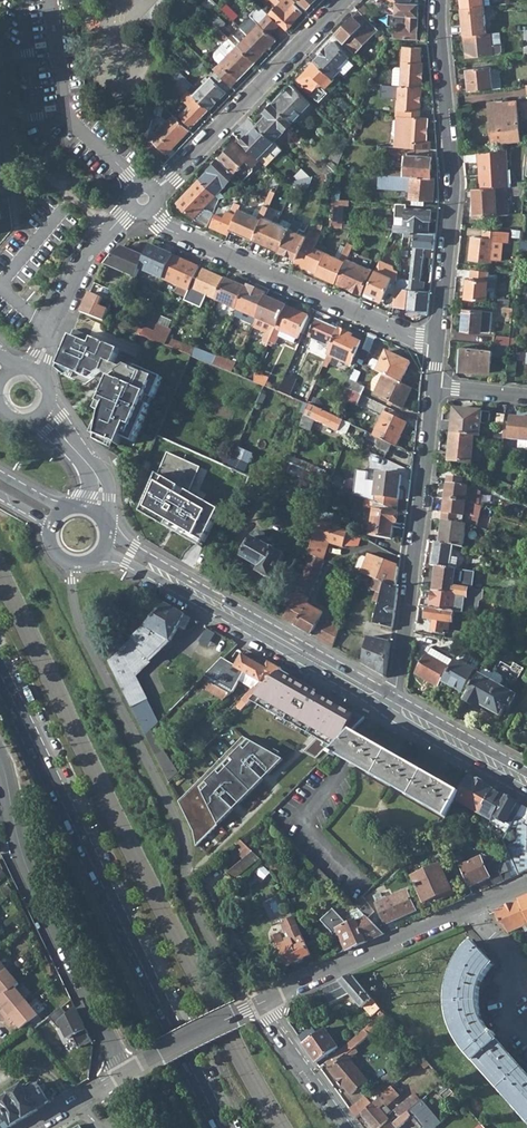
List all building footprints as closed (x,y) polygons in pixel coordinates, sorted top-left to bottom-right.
[(269,12),(286,28),(295,18),(302,11),(294,3),(291,0),(273,0),(277,4),(269,12)] [(235,20),(239,14),(227,3),(222,8),(235,20)] [(409,4),(399,3),(395,3),(395,15),(392,17),(392,24),(394,26),(393,38),(416,39),(418,4),(409,4)] [(248,19),(242,26),(248,33),(266,49),(277,38),(271,32),(280,23),(259,4),(246,17),(248,19)] [(357,10),(367,20),(373,14),(363,4),(357,10)] [(462,8),(465,35),(486,33),(484,5),(463,7),(462,8)] [(334,34),(353,52),(376,28),(367,20),(357,10),(334,34)] [(208,28),(223,42),(228,36),(213,22),(208,28)] [(237,45),(254,61),(266,49),(248,33),(241,40),(233,31),(228,36),(237,45)] [(491,32),(486,33),(465,35),(466,56),(500,53),(503,50),(502,43),(492,44),(491,32)] [(502,43),(500,32),(491,32),(492,44),(502,43)] [(223,42),(213,52),(213,57),(219,63),(237,45),(228,36),(223,42)] [(331,41),(313,60),(329,75),(331,77),(339,69),(343,73),(352,63),(346,58),(347,57),(331,41)] [(231,85),(254,61),(237,45),(219,63),(213,69),(215,70),(231,85)] [(393,86),(422,87),(423,61),(420,61),(421,47),(403,45),(402,67),(396,66),(394,69),(393,86)] [(296,79),(309,93),(316,85),(318,87),(321,84),(324,88),(333,79),(331,77),(329,75),(313,60),(305,68),(306,68),(296,79)] [(467,68),(469,90),(493,88),(491,67),(467,68)] [(204,82),(198,89),(192,83),(190,85),(178,73),(175,76),(180,82),(209,108),(231,85),(215,70),(209,77),(206,76),(202,80),(204,82)] [(191,126),(209,108),(180,82),(175,87),(186,98),(181,102),(184,105),(177,112),(191,126)] [(271,103),(290,121),(309,102),(290,84),(271,103)] [(399,110),(421,111),(422,87),(393,86),(392,85),(391,96),(395,96),(395,102),(399,102),(399,110)] [(156,106),(161,111),(165,106),(158,99),(156,106)] [(489,103),(493,143),(520,140),(517,101),(502,102),(502,101),(489,103)] [(256,124),(272,141),(290,121),(271,103),(263,111),(265,113),(256,124)] [(166,152),(189,128),(173,114),(163,124),(161,121),(155,127),(158,130),(156,131),(158,133),(153,138),(166,152)] [(393,147),(430,148),(431,140),(427,140),(428,118),(395,116),(393,147)] [(239,141),(256,157),(264,148),(273,157),(280,149),(272,141),(256,124),(239,141)] [(234,174),(241,181),(251,171),(251,167),(258,160),(256,157),(250,152),(248,155),(234,141),(218,158),(232,172),(234,174)] [(479,161),(480,187),(506,186),(505,169),(507,169),(506,147),(485,152),(477,152),(477,161),(479,161)] [(330,160),(336,166),(341,153),(336,148),(327,157),(330,160)] [(431,177),(432,156),(406,155),(406,163),(406,173),(402,172),(402,171),(386,170),(386,175),(411,176),(431,177)] [(214,194),(218,198),(225,197),(218,190),(234,174),(232,172),(218,158),(198,178),(214,194)] [(336,166),(330,160),(319,172),(322,174),(333,172),(336,166)] [(410,189),(409,200),(411,200),(424,201),(433,202),(434,177),(431,177),(411,176),(386,175),(379,174),(379,188),(410,189)] [(214,194),(198,178),(175,202),(191,218),(214,194)] [(511,186),(506,186),(480,187),(475,188),(476,215),(508,214),(507,195),(524,194),(524,186),(517,186),(511,186)] [(237,209),(229,228),(253,238),(263,216),(274,192),(269,190),(257,217),(237,209)] [(331,200),(339,201),(340,193),(332,192),(331,200)] [(331,200),(330,227),(341,228),(342,207),(347,207),(347,201),(339,201),(331,200)] [(208,226),(226,234),(229,228),(237,209),(239,205),(234,202),(229,212),(226,211),(223,218),(214,214),(208,226)] [(404,218),(404,225),(393,225),(392,231),(403,232),(414,232),(428,234),(428,232),(429,220),(430,220),(431,210),(406,208),(395,207),(394,217),(404,218)] [(204,209),(194,220),(206,225),(211,213),(204,209)] [(266,244),(276,222),(263,216),(253,238),(266,244)] [(393,225),(404,225),(404,218),(394,217),(393,225)] [(279,250),(295,257),(305,235),(297,232),(300,223),(292,219),(288,228),(279,250)] [(310,271),(335,282),(346,258),(349,251),(351,247),(345,244),(344,248),(339,246),(334,258),(318,251),(314,249),(320,234),(319,234),(323,225),(312,220),(305,235),(295,257),(292,263),(310,271)] [(279,250),(288,228),(276,222),(266,244),(279,250)] [(512,229),(511,237),(520,238),(521,229),(512,229)] [(471,237),(469,259),(491,261),(492,257),(500,258),(502,241),(508,241),(509,233),(484,230),(483,238),(471,237)] [(407,288),(422,290),(423,281),(418,280),(422,246),(433,247),(434,232),(428,232),(428,234),(414,232),(407,288)] [(519,250),(526,250),(526,241),(520,240),(519,250)] [(104,262),(133,278),(138,269),(143,257),(121,245),(104,262)] [(138,269),(160,279),(171,255),(148,245),(143,257),(138,269)] [(177,290),(186,294),(193,278),(198,267),(171,255),(160,279),(178,286),(177,290)] [(335,282),(360,293),(371,269),(346,258),(335,282)] [(392,266),(379,260),(374,270),(363,295),(373,299),(374,296),(381,299),(387,284),(390,278),(396,281),(397,271),(393,269),(392,266)] [(198,280),(193,278),(186,294),(197,299),(200,293),(216,300),(225,279),(203,269),(198,280)] [(467,279),(465,297),(486,299),(487,288),(496,289),(497,275),(489,274),(489,272),(471,270),(471,279),(467,279)] [(216,300),(236,308),(245,288),(225,279),(216,300)] [(373,299),(393,308),(393,306),(395,288),(387,284),(381,299),(374,296),(373,299)] [(236,308),(237,309),(255,317),(264,297),(266,294),(246,285),(245,288),(236,308)] [(422,290),(407,288),(395,287),(395,288),(393,306),(427,310),(428,290),(422,290)] [(284,305),(264,297),(255,317),(252,324),(251,326),(265,332),(261,341),(267,344),(275,326),(284,305)] [(106,308),(84,299),(78,311),(101,320),(106,308)] [(498,299),(498,306),(503,307),(509,307),(510,300),(498,299)] [(266,346),(269,347),(271,343),(273,344),(277,336),(292,343),(294,338),(296,339),(306,315),(284,305),(275,326),(267,344),(266,346)] [(513,308),(509,307),(503,307),(503,312),(507,312),(507,316),(512,317),(512,316),(512,315),(513,308)] [(464,308),(462,330),(490,332),(492,311),(464,308)] [(252,324),(255,317),(237,309),(234,316),(252,324)] [(307,336),(330,346),(338,330),(315,320),(307,336)] [(139,336),(162,346),(166,337),(169,332),(159,328),(156,335),(143,329),(139,336)] [(331,357),(349,365),(359,343),(347,337),(348,334),(338,330),(330,346),(324,361),(328,363),(331,357)] [(73,334),(60,368),(89,381),(103,371),(112,379),(98,408),(106,412),(100,437),(122,446),(125,438),(139,444),(164,377),(132,362),(127,368),(116,364),(121,350),(95,337),(92,344),(73,334)] [(494,336),(493,345),(509,347),(510,337),(494,336)] [(162,346),(190,357),(191,355),(194,349),(166,337),(162,346)] [(191,355),(211,364),(215,356),(194,347),(194,349),(191,355)] [(461,347),(459,367),(471,369),(472,361),(491,363),(492,350),(461,347)] [(361,350),(357,359),(362,362),(366,352),(361,350)] [(382,375),(399,382),(409,361),(384,350),(374,371),(379,373),(382,375)] [(211,364),(230,372),(234,364),(215,356),(211,364)] [(508,359),(507,374),(515,375),(516,360),(508,359)] [(471,369),(471,371),(490,373),(491,363),(472,361),(471,369)] [(344,388),(360,395),(364,387),(355,383),(358,376),(354,374),(355,371),(352,370),(344,388)] [(262,386),(263,386),(266,378),(254,372),(253,374),(252,381),(262,386)] [(284,372),(276,391),(286,396),(294,377),(284,372)] [(373,394),(382,375),(379,373),(372,380),(370,385),(370,392),(373,394)] [(382,375),(372,396),(401,408),(410,387),(399,382),(382,375)] [(337,405),(340,407),(343,401),(355,406),(360,395),(344,388),(337,405)] [(314,421),(343,433),(347,423),(332,416),(308,405),(301,429),(310,432),(314,421)] [(452,433),(475,436),(479,436),(481,423),(489,424),(490,412),(454,408),(452,433)] [(391,443),(394,445),(404,422),(382,412),(372,434),(391,443)] [(504,433),(503,439),(518,440),(526,441),(526,418),(511,417),(511,422),(505,422),(504,433)] [(494,432),(493,442),(502,447),(503,439),(504,433),(494,432)] [(387,451),(391,443),(372,434),(369,433),(366,439),(375,443),(374,445),(387,451)] [(472,463),(475,436),(452,433),(449,461),(472,463)] [(518,448),(526,449),(526,441),(518,440),(518,448)] [(242,472),(250,454),(235,447),(227,466),(242,472)] [(142,516),(211,543),(236,479),(167,453),(142,516)] [(291,466),(301,469),(303,463),(291,459),(289,464),(291,466)] [(288,475),(303,481),(307,471),(301,469),(291,466),(288,475)] [(374,502),(396,510),(401,475),(377,472),(373,502),(374,502)] [(449,478),(446,499),(466,501),(475,504),(480,506),(481,492),(473,488),(468,488),(469,477),(463,475),(463,479),(449,478)] [(499,480),(495,488),(509,493),(512,485),(499,480)] [(466,501),(446,499),(443,521),(464,524),(467,524),(478,527),(481,506),(480,506),(475,504),(466,501)] [(391,539),(393,522),(396,523),(397,511),(396,510),(374,502),(369,536),(391,539)] [(308,557),(323,562),(328,545),(342,549),(347,532),(333,527),(319,521),(308,557)] [(464,524),(443,521),(440,543),(453,545),(463,547),(467,524),(464,524)] [(272,582),(285,559),(278,555),(281,551),(267,543),(265,547),(254,541),(244,561),(261,571),(259,575),(272,582)] [(451,557),(453,545),(440,543),(435,542),(431,565),(437,566),(450,568),(456,569),(458,558),(451,557)] [(367,554),(360,575),(374,580),(378,581),(379,581),(380,581),(381,581),(381,582),(382,582),(382,583),(382,584),(395,586),(398,567),(384,562),(385,560),(367,554)] [(305,570),(292,606),(294,607),(285,622),(310,636),(323,614),(309,606),(324,563),(323,562),(308,557),(305,570)] [(437,566),(433,591),(453,593),(454,585),(469,588),(473,588),(475,572),(456,569),(450,568),(437,566)] [(372,602),(378,604),(382,588),(382,587),(383,587),(383,586),(383,585),(383,584),(382,584),(382,583),(382,582),(381,582),(381,581),(380,581),(379,581),(378,581),(374,580),(371,591),(375,593),(372,602)] [(378,604),(374,625),(379,625),(392,628),(398,587),(395,586),(382,584),(383,584),(383,585),(383,586),(383,587),(382,587),(382,588),(378,604)] [(453,593),(433,591),(431,608),(455,612),(479,615),(481,603),(484,600),(485,590),(469,588),(454,585),(453,593)] [(132,638),(109,661),(132,707),(149,699),(134,671),(137,668),(139,670),(161,648),(164,650),(172,642),(170,641),(178,627),(183,630),(191,618),(163,602),(156,614),(144,626),(139,632),(132,638)] [(455,612),(431,608),(427,608),(425,620),(432,621),(430,632),(449,634),(450,623),(453,624),(455,612)] [(379,625),(374,625),(372,624),(362,666),(385,679),(390,643),(375,640),(379,625)] [(340,630),(327,625),(318,641),(333,650),(340,630)] [(455,631),(453,639),(464,641),(466,633),(455,631)] [(457,653),(464,641),(453,639),(444,637),(442,650),(457,653)] [(431,648),(416,675),(438,688),(453,660),(431,648)] [(462,652),(457,660),(476,671),(480,662),(462,652)] [(202,688),(222,700),(233,691),(239,680),(243,673),(251,659),(241,653),(235,665),(222,657),(204,676),(210,680),(202,688)] [(264,666),(251,659),(243,673),(239,680),(252,688),(236,705),(240,710),(250,700),(281,669),(282,669),(267,660),(264,666)] [(457,660),(445,682),(457,689),(463,693),(476,671),(457,660)] [(484,668),(466,700),(483,709),(485,706),(502,715),(506,708),(509,709),(517,695),(502,686),(492,681),(496,675),(484,668)] [(281,669),(250,700),(334,748),(352,730),(364,717),(281,669)] [(496,675),(492,681),(502,686),(505,680),(504,677),(497,673),(496,675)] [(457,689),(455,694),(460,698),(463,693),(457,689)] [(458,791),(352,730),(339,743),(334,748),(329,752),(334,755),(336,753),(373,776),(370,782),(384,791),(388,783),(444,816),(454,798),(458,791)] [(243,735),(179,800),(194,830),(196,845),(234,808),(222,796),(227,791),(239,802),(263,778),(251,767),(257,761),(268,773),(283,758),(243,735)] [(170,778),(179,773),(167,750),(157,755),(170,778)] [(458,791),(454,798),(479,812),(493,788),(468,774),(458,791)] [(479,812),(506,828),(514,814),(521,804),(493,788),(479,812)] [(514,814),(523,819),(521,822),(526,829),(524,830),(526,850),(526,807),(521,804),(514,814)] [(433,829),(441,847),(449,843),(440,823),(433,829)] [(520,858),(506,828),(502,836),(518,874),(526,870),(526,855),(520,858)] [(227,872),(234,879),(259,857),(252,850),(227,872)] [(459,865),(469,886),(490,877),(494,885),(505,880),(499,867),(494,855),(486,859),(488,863),(484,864),(480,856),(459,865)] [(413,877),(424,900),(436,895),(438,900),(453,893),(441,864),(413,877)] [(499,867),(505,880),(511,877),(505,864),(499,867)] [(325,883),(328,885),(332,881),(320,869),(314,875),(324,885),(325,883)] [(373,894),(386,922),(415,910),(406,889),(387,898),(385,895),(382,897),(379,891),(373,894)] [(360,909),(368,916),(374,911),(360,897),(353,902),(360,909)] [(495,912),(500,922),(506,923),(510,932),(523,927),(526,925),(526,916),(520,901),(495,912)] [(337,929),(346,949),(384,933),(368,916),(360,909),(354,911),(357,918),(343,924),(343,923),(346,921),(335,909),(331,913),(330,910),(320,918),(330,929),(332,927),(336,931),(337,929)] [(508,933),(510,932),(506,923),(500,922),(495,912),(490,914),(508,933)] [(287,965),(311,954),(293,916),(285,919),(282,927),(289,941),(284,943),(279,932),(272,935),(287,965)] [(526,1121),(526,1074),(493,1036),(495,1034),(491,1030),(490,1031),(484,1023),(482,1021),(481,1018),(479,1012),(478,1007),(477,1001),(477,997),(477,993),(478,990),(479,986),(480,984),(481,980),(483,977),(484,974),(487,971),(493,964),(473,940),(464,950),(462,953),(458,959),(456,964),(453,971),(450,979),(449,986),(448,992),(447,998),(447,1008),(448,1013),(449,1016),(451,1025),(453,1031),(456,1037),(464,1049),(526,1121)] [(8,968),(0,958),(0,975),(8,968)] [(16,987),(20,983),(8,968),(0,975),(0,999),(16,987)] [(377,1012),(379,1015),(383,1012),(353,975),(321,988),(329,1003),(349,994),(361,1008),(362,1007),(371,1016),(377,1012)] [(6,1017),(27,1000),(16,987),(0,999),(0,1002),(5,1008),(1,1011),(6,1017)] [(39,1014),(27,1000),(6,1017),(12,1024),(16,1021),(22,1028),(30,1021),(39,1014)] [(60,1008),(48,1018),(58,1030),(61,1028),(66,1039),(72,1037),(77,1048),(91,1042),(75,1009),(67,1016),(60,1008)] [(324,1064),(350,1094),(367,1079),(349,1058),(357,1051),(354,1047),(369,1035),(368,1033),(387,1016),(383,1012),(379,1015),(374,1020),(369,1025),(358,1034),(324,1064)] [(290,1022),(302,1043),(316,1034),(312,1028),(311,1027),(306,1031),(297,1017),(290,1022)] [(302,1043),(316,1062),(338,1047),(324,1028),(316,1034),(302,1043)] [(435,1089),(444,1099),(453,1091),(444,1081),(435,1089)] [(0,1100),(0,1124),(2,1127),(8,1127),(38,1110),(37,1109),(49,1101),(39,1085),(27,1092),(23,1085),(0,1100)] [(389,1119),(388,1118),(385,1115),(391,1110),(384,1103),(389,1099),(391,1102),(398,1096),(391,1087),(371,1104),(361,1114),(372,1127),(378,1127),(389,1119)] [(415,1094),(395,1112),(400,1118),(421,1101),(415,1094)] [(361,1114),(371,1104),(364,1096),(349,1108),(356,1118),(361,1114)] [(403,1125),(410,1119),(411,1117),(427,1104),(427,1103),(429,1102),(425,1098),(421,1101),(400,1118),(393,1124),(389,1127),(407,1127),(403,1125)] [(95,1115),(98,1119),(104,1115),(101,1111),(95,1115)] [(389,1119),(393,1124),(400,1118),(395,1112),(388,1118),(389,1119)] [(440,1122),(434,1115),(420,1127),(433,1127),(440,1122)]
